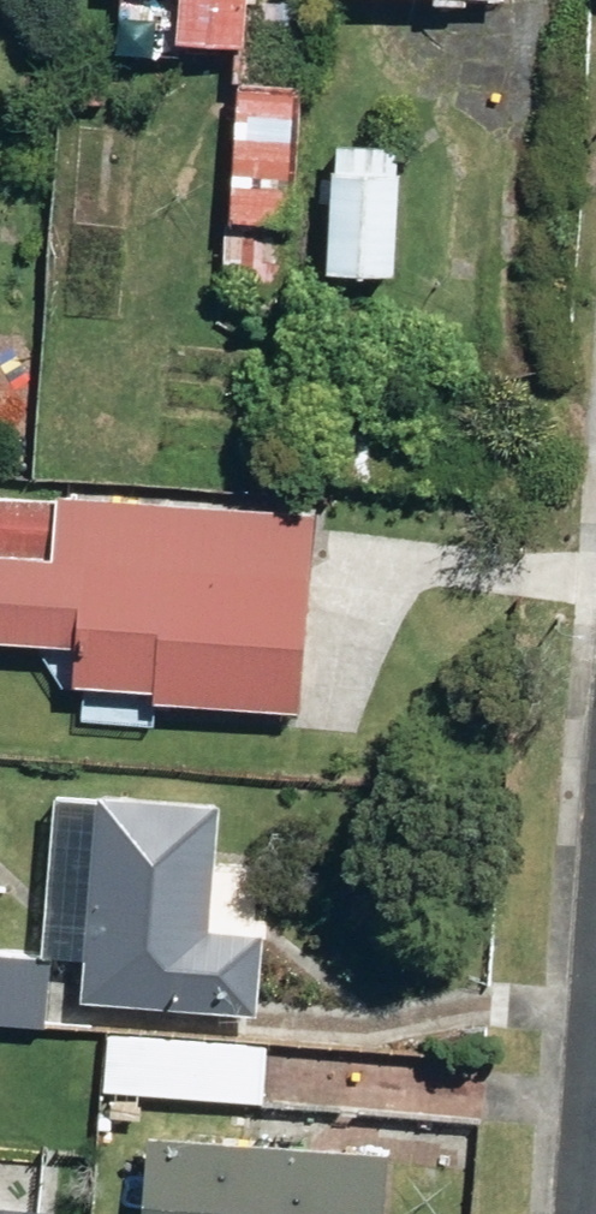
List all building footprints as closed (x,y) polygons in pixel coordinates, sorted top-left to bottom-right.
[(294,315),(315,1),(307,0),(190,0),(188,36),(245,39),(241,74),(248,76),(240,215),(233,213),(227,289),(267,292),(266,313),(294,315)] [(404,168),(406,141),(347,138),(347,165),(341,163),(336,264),(341,264),(339,298),(397,301),(399,267),(403,267),(408,168),(404,168)] [(316,710),(331,510),(74,491),(74,496),(0,491),(0,550),(6,550),(0,634),(93,641),(91,682),(172,688),(170,699),(316,710)] [(95,996),(266,1010),(273,930),(219,926),(230,798),(112,789),(95,996)] [(58,1024),(63,953),(0,949),(0,1020),(58,1024)] [(112,1091),(275,1103),(279,1042),(116,1031),(112,1091)] [(397,1147),(159,1131),(154,1213),(393,1213),(397,1147)] [(59,1209),(0,1204),(0,1213),(58,1213),(59,1209)]
